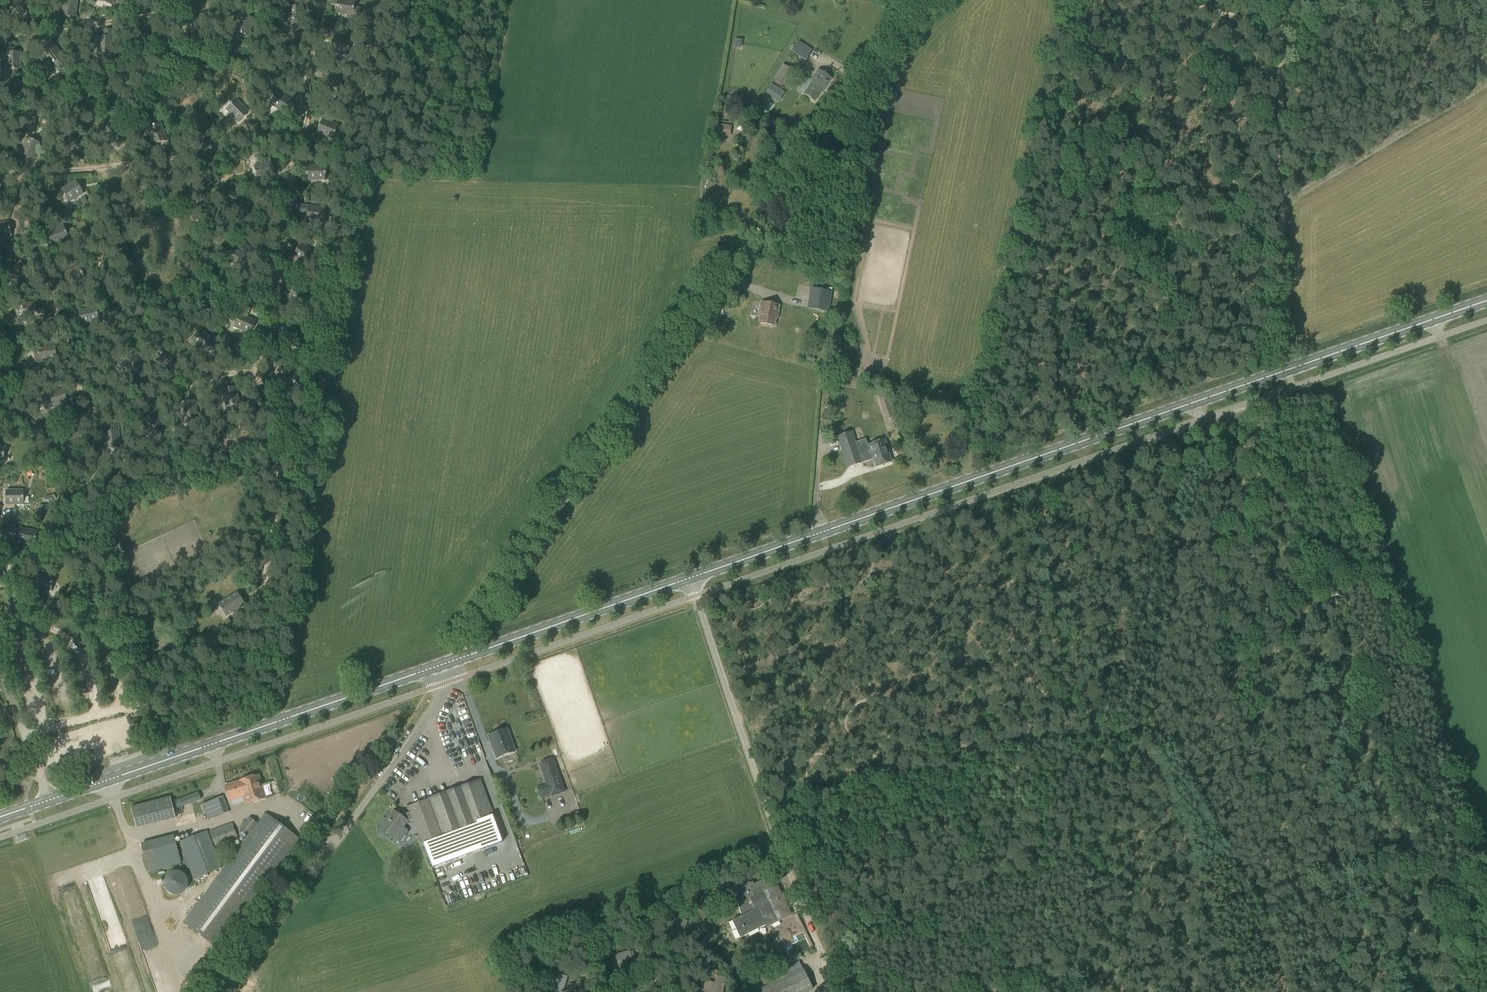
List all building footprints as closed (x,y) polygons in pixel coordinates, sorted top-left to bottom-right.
[(28,0),(25,0),(22,2),(21,1),(15,6),(25,20),(31,16),(30,16),(36,12),(28,0)] [(77,0),(64,0),(62,14),(68,15),(68,14),(75,15),(77,0)] [(354,0),(352,0),(338,0),(338,5),(337,5),(336,11),(353,14),(354,6),(353,6),(354,0)] [(296,6),(296,5),(289,6),(291,24),(299,23),(299,22),(304,21),(302,5),(296,6)] [(248,34),(254,19),(247,16),(248,15),(241,13),(235,30),(243,33),(243,32),(248,34)] [(195,20),(195,19),(188,19),(189,37),(197,37),(197,36),(203,36),(202,20),(195,20)] [(106,36),(106,35),(99,35),(99,53),(106,53),(106,52),(112,52),(112,36),(106,36)] [(743,41),(735,39),(734,47),(741,48),(743,41)] [(806,61),(813,51),(799,42),(792,52),(806,61)] [(65,58),(55,45),(50,49),(49,48),(44,52),(54,67),(60,62),(60,61),(65,58)] [(13,52),(13,51),(7,51),(7,69),(15,69),(15,68),(21,68),(20,52),(13,52)] [(784,86),(793,71),(783,64),(773,80),(784,86)] [(823,92),(832,79),(818,70),(811,80),(812,81),(804,93),(815,101),(821,91),(823,92)] [(344,83),(330,74),(326,80),(326,79),(322,85),(337,95),(341,88),(340,88),(344,83)] [(779,102),(786,92),(772,84),(765,93),(779,102)] [(293,101),(279,92),(276,97),(275,97),(271,103),(287,113),(290,107),(289,106),(293,101)] [(248,111),(237,99),(233,103),(232,102),(226,108),(239,121),(244,116),(243,115),(248,111)] [(336,130),(338,124),(323,119),(320,125),(319,125),(317,131),(334,137),(337,130),(336,130)] [(124,133),(113,122),(109,126),(108,125),(103,130),(115,143),(120,139),(119,138),(124,133)] [(166,138),(161,123),(155,125),(155,124),(148,126),(154,143),(160,141),(160,140),(166,138)] [(730,137),(732,126),(716,124),(715,135),(730,137)] [(33,157),(40,142),(34,140),(35,139),(28,136),(21,153),(27,155),(27,154),(33,157)] [(274,174),(272,167),(273,167),(271,160),(254,165),(256,173),(257,172),(259,178),(274,174)] [(325,171),(325,165),(309,165),(309,172),(308,172),(308,179),(326,179),(326,171),(325,171)] [(137,174),(150,172),(149,166),(136,167),(137,174)] [(79,186),(76,181),(62,189),(65,194),(64,194),(68,201),(84,192),(80,186),(79,186)] [(324,213),(325,207),(309,205),(308,212),(307,212),(306,219),(324,221),(325,213),(324,213)] [(8,221),(0,223),(0,237),(11,234),(10,227),(9,228),(8,221)] [(65,230),(63,225),(48,231),(51,237),(50,238),(53,244),(69,237),(66,230),(65,230)] [(315,252),(301,244),(298,249),(297,249),(293,254),(308,264),(313,258),(312,257),(315,252)] [(25,270),(22,263),(8,269),(10,275),(9,275),(12,282),(28,275),(26,269),(25,270)] [(81,271),(79,265),(64,272),(67,278),(66,278),(69,285),(85,277),(82,270),(81,271)] [(310,296),(298,286),(293,291),(293,290),(288,296),(302,307),(307,302),(306,301),(310,296)] [(793,294),(797,296),(801,288),(796,286),(793,294)] [(832,291),(822,289),(818,310),(829,312),(832,291)] [(40,309),(39,302),(23,302),(24,308),(23,308),(23,316),(41,315),(41,309),(40,309)] [(778,314),(780,305),(761,302),(760,310),(761,310),(759,322),(775,325),(777,314),(778,314)] [(97,312),(95,306),(80,310),(81,316),(80,316),(82,323),(99,319),(98,311),(97,312)] [(255,320),(240,313),(238,318),(237,318),(234,325),(250,333),(253,326),(252,326),(255,320)] [(301,339),(303,333),(288,327),(286,334),(285,333),(282,340),(299,346),(302,339),(301,339)] [(214,341),(203,329),(198,333),(198,332),(192,338),(204,351),(209,346),(214,341)] [(55,351),(54,344),(38,346),(39,352),(38,352),(39,359),(57,357),(56,350),(55,351)] [(242,349),(236,347),(233,352),(239,355),(242,349)] [(239,402),(236,386),(229,388),(229,387),(222,388),(226,406),(234,404),(233,403),(239,402)] [(65,395),(63,388),(47,393),(49,399),(48,399),(50,406),(67,401),(66,395),(65,395)] [(886,420),(894,417),(886,393),(878,396),(886,420)] [(188,401),(188,400),(182,401),(184,419),(192,418),(191,417),(197,416),(195,400),(188,401)] [(164,429),(156,415),(150,418),(149,418),(143,421),(152,437),(159,433),(159,432),(164,429)] [(78,433),(73,428),(63,440),(67,444),(66,445),(72,450),(84,437),(79,432),(78,433)] [(855,445),(851,432),(838,437),(848,467),(873,459),(875,466),(892,461),(888,450),(889,450),(885,439),(867,445),(869,450),(861,452),(859,446),(857,445),(855,445)] [(6,503),(24,503),(24,495),(23,495),(23,489),(7,489),(7,496),(6,496),(6,503)] [(35,536),(36,530),(21,527),(19,534),(18,534),(17,540),(35,544),(36,536),(35,536)] [(51,582),(52,576),(36,574),(35,581),(34,581),(34,588),(52,589),(52,582),(51,582)] [(226,618),(246,605),(238,592),(218,605),(226,618)] [(496,757),(515,750),(507,728),(488,735),(496,757)] [(455,751),(464,749),(460,738),(452,741),(455,751)] [(451,756),(444,759),(447,768),(455,766),(451,756)] [(551,798),(565,792),(565,791),(553,759),(539,764),(546,785),(537,788),(541,799),(550,796),(551,798)] [(475,773),(484,770),(481,763),(472,767),(475,773)] [(266,798),(258,775),(238,781),(238,782),(224,786),(229,800),(243,796),(245,804),(266,798)] [(433,868),(503,841),(481,780),(481,779),(428,798),(429,799),(409,806),(412,813),(403,816),(396,811),(389,821),(387,820),(380,828),(393,838),(406,821),(410,820),(412,824),(416,823),(423,842),(433,868)] [(176,808),(200,799),(198,792),(173,801),(176,808)] [(208,820),(229,812),(223,796),(202,804),(208,820)] [(136,826),(175,816),(170,797),(131,808),(136,826)] [(299,839),(266,813),(257,824),(249,818),(240,830),(248,836),(183,923),(217,949),(299,839)] [(216,848),(238,839),(232,822),(209,831),(216,848)] [(194,880),(222,868),(207,831),(179,842),(194,880)] [(148,872),(182,863),(174,835),(141,844),(148,872)] [(179,895),(185,892),(188,887),(188,880),(185,875),(180,871),(173,871),(168,874),(164,880),(164,886),(167,892),(173,895),(179,895)] [(761,889),(767,886),(764,879),(744,888),(743,885),(725,894),(730,902),(735,900),(742,915),(732,920),(737,930),(738,929),(738,928),(740,928),(741,928),(745,934),(744,935),(745,935),(766,925),(765,922),(768,921),(771,925),(779,921),(766,894),(764,895),(761,889)] [(686,921),(674,917),(675,917),(674,916),(672,921),(671,923),(672,923),(670,927),(671,927),(682,931),(683,931),(686,921)] [(633,962),(629,951),(629,952),(617,956),(617,955),(617,956),(618,961),(619,962),(620,966),(621,966),(632,962),(633,962)] [(792,962),(802,957),(800,954),(791,958),(792,962)] [(802,968),(772,982),(768,974),(760,979),(764,987),(754,991),(809,991),(813,990),(802,968)] [(564,991),(568,977),(544,969),(541,977),(549,979),(548,984),(559,988),(559,990),(564,991)] [(704,982),(704,981),(703,987),(703,986),(702,988),(703,988),(702,991),(703,991),(715,991),(717,984),(716,983),(716,984),(704,982)]
